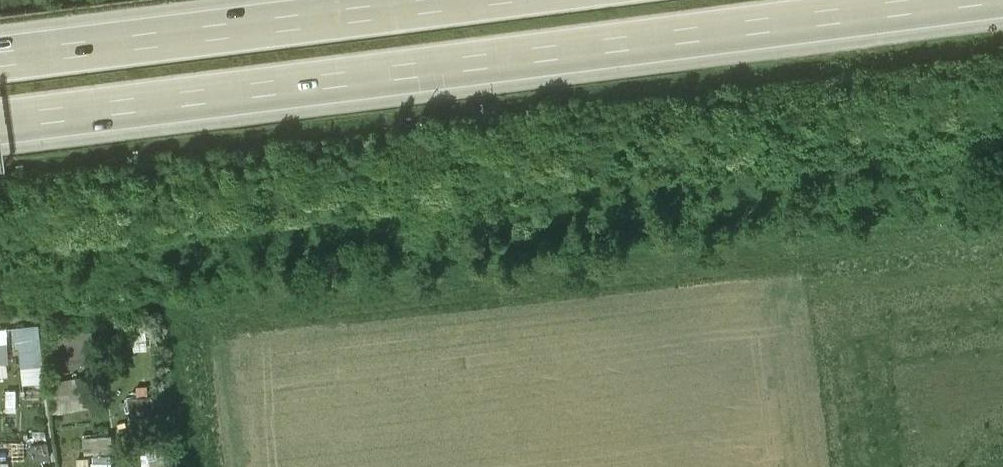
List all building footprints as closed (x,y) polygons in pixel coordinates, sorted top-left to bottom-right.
[(27,162),(18,163),(18,172),(27,171),(27,162)] [(21,381),(43,379),(40,323),(18,325),(21,381)] [(89,466),(113,466),(113,454),(90,454),(89,466)]
